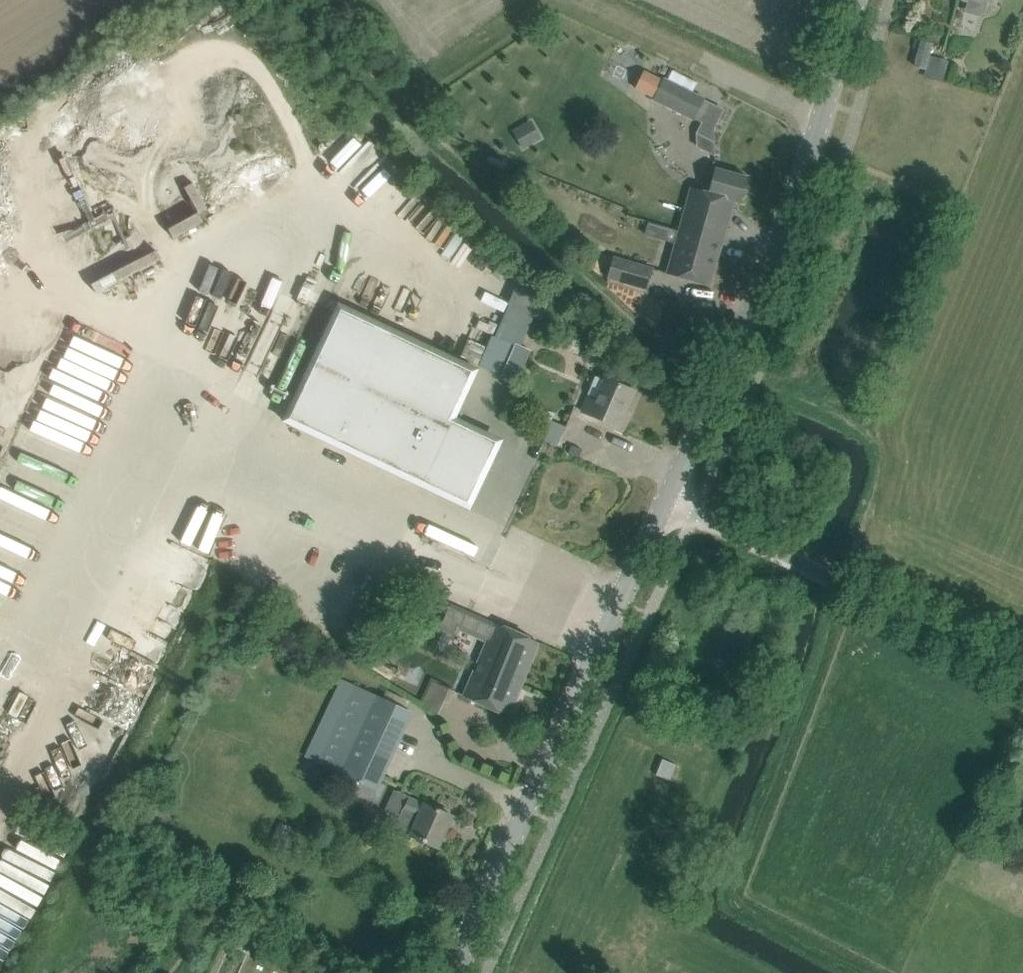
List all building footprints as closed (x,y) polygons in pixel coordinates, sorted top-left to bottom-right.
[(920,41),(913,66),(926,70),(924,76),(942,82),(949,61),(930,55),(933,44),(920,41)] [(664,78),(654,99),(693,119),(703,98),(664,78)] [(532,120),(513,131),(523,149),(542,138),(532,120)] [(378,138),(332,138),(332,168),(356,168),(356,208),(378,208),(378,138)] [(748,177),(729,172),(715,168),(709,192),(693,188),(692,188),(680,230),(721,242),(733,201),(741,203),(748,177)] [(164,213),(172,235),(202,224),(194,202),(164,213)] [(709,285),(721,242),(680,230),(668,273),(690,279),(709,285)] [(97,291),(161,259),(148,234),(84,265),(97,291)] [(647,288),(653,268),(614,257),(609,277),(647,288)] [(511,303),(498,334),(521,345),(534,314),(511,303)] [(453,421),(478,369),(339,304),(283,421),(422,487),(424,483),(467,503),(496,442),(453,421)] [(68,332),(24,434),(69,453),(65,463),(75,467),(123,356),(68,332)] [(635,391),(616,383),(606,379),(597,400),(589,397),(583,411),(597,418),(616,425),(624,405),(628,407),(635,391)] [(558,445),(566,427),(543,417),(536,436),(558,445)] [(14,475),(4,471),(0,481),(0,483),(50,505),(60,483),(19,465),(14,475)] [(174,540),(228,561),(245,517),(191,497),(174,540)] [(35,542),(44,517),(0,503),(0,531),(35,542)] [(19,571),(0,562),(0,608),(1,609),(19,571)] [(458,637),(469,613),(452,605),(441,629),(458,637)] [(539,642),(520,635),(496,624),(472,678),(464,696),(509,715),(539,642)] [(372,646),(364,656),(386,674),(394,665),(372,646)] [(355,686),(319,762),(355,779),(349,792),(377,805),(386,785),(379,782),(412,713),(394,704),(355,686)] [(669,780),(676,765),(663,759),(656,775),(669,780)] [(393,815),(386,829),(411,840),(413,836),(420,839),(438,848),(452,816),(402,793),(393,815)] [(256,962),(280,972),(293,972),(299,959),(263,943),(256,962)]
